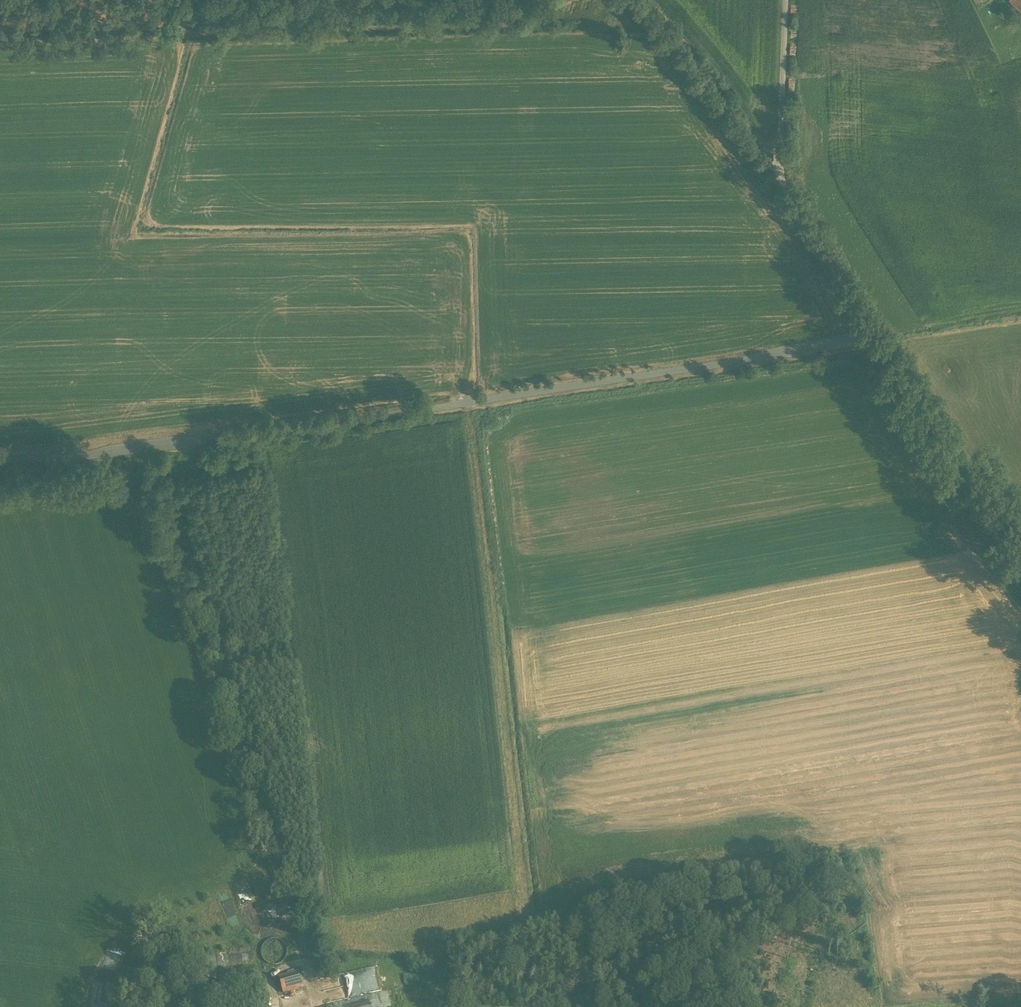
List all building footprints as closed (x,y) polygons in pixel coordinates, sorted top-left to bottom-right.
[(970,5),(974,9),(981,2),(979,0),(975,0),(970,5)] [(1020,9),(1020,0),(1013,0),(1020,9)] [(286,958),(287,953),(286,948),(283,944),(279,942),(274,941),(269,942),(265,945),(262,949),(261,954),(262,959),(265,963),(269,965),(274,966),(279,965),(283,962),(286,958)] [(298,973),(279,979),(283,994),(302,989),(298,973)] [(203,992),(189,999),(194,1006),(211,1006),(203,992)]
